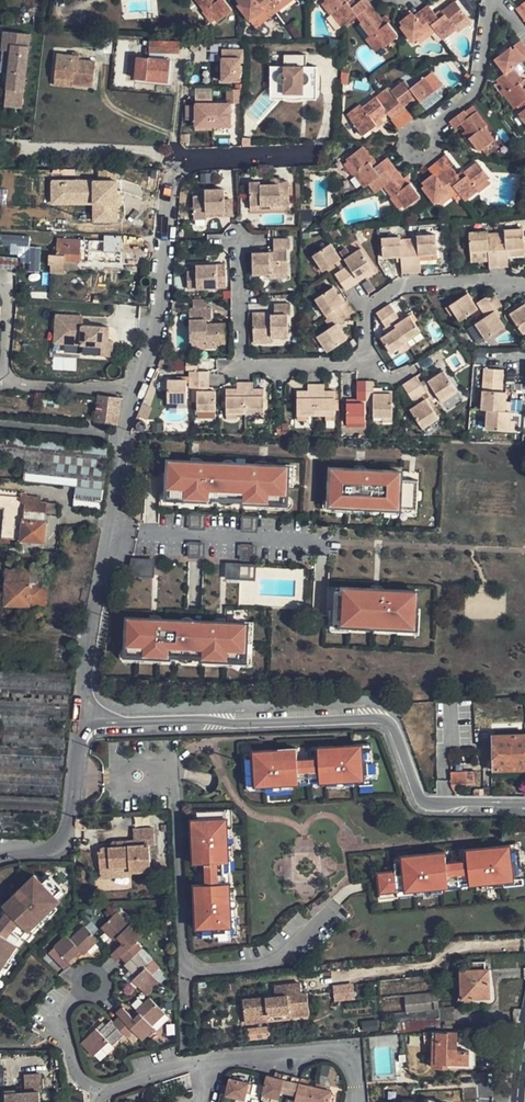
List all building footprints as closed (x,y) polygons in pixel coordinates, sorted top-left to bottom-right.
[(224,0),(196,0),(205,11),(207,9),(216,20),(218,22),(233,11),(224,0)] [(238,0),(240,4),(238,5),(250,20),(263,10),(262,9),(274,0),(238,0)] [(250,20),(255,28),(292,0),(276,0),(276,1),(275,0),(274,0),(262,9),(263,10),(250,20)] [(335,12),(326,0),(321,4),(330,16),(335,12)] [(326,0),(335,12),(332,14),(343,27),(357,16),(362,22),(360,23),(370,35),(372,33),(382,46),(384,48),(399,36),(389,23),(388,22),(385,24),(366,0),(361,0),(354,5),(351,7),(348,2),(350,0),(326,0)] [(401,22),(403,25),(401,27),(413,42),(416,39),(426,31),(426,30),(431,26),(442,39),(442,40),(455,30),(453,27),(465,18),(467,16),(456,1),(442,12),(445,16),(440,19),(436,15),(429,5),(415,16),(412,13),(401,22)] [(516,9),(524,20),(524,3),(516,9)] [(216,20),(207,9),(204,12),(212,23),(216,20)] [(441,11),(436,15),(440,19),(445,16),(442,12),(441,11)] [(388,22),(389,23),(390,22),(385,15),(381,18),(385,24),(388,22)] [(465,18),(453,27),(455,30),(456,31),(468,22),(465,18)] [(433,33),(439,41),(442,39),(431,26),(426,30),(426,31),(416,39),(419,43),(433,33)] [(22,107),(31,34),(4,31),(2,50),(11,51),(5,105),(22,107)] [(370,35),(366,39),(376,52),(382,46),(372,33),(370,35)] [(113,38),(97,37),(96,53),(111,53),(113,38)] [(180,41),(150,41),(149,53),(180,53),(180,41)] [(495,60),(505,73),(497,79),(499,82),(507,93),(505,95),(515,108),(518,106),(521,111),(519,113),(524,122),(524,88),(524,89),(520,84),(523,82),(512,68),(524,59),(524,47),(521,42),(514,47),(516,49),(513,51),(510,48),(495,60)] [(72,56),(57,54),(55,79),(72,81),(72,85),(93,87),(96,61),(79,60),(79,56),(72,56)] [(306,55),(284,54),(284,66),(270,66),(270,91),(285,99),(289,94),(297,94),(301,99),(305,94),(317,94),(317,66),(306,66),(306,55)] [(171,60),(138,57),(135,79),(169,82),(171,60)] [(240,58),(222,58),(222,81),(241,81),(240,58)] [(429,74),(425,77),(435,91),(439,88),(429,74)] [(374,122),(387,113),(392,120),(405,109),(403,106),(409,101),(415,97),(419,101),(420,103),(435,91),(425,77),(410,88),(405,81),(392,91),(389,88),(363,108),(364,110),(351,121),(363,136),(376,126),(377,125),(374,122)] [(507,93),(499,82),(495,85),(503,96),(505,95),(507,93)] [(195,89),(195,101),(211,101),(210,88),(195,89)] [(239,103),(239,90),(226,90),(225,103),(239,103)] [(285,99),(270,91),(270,99),(285,99)] [(435,91),(420,103),(426,110),(441,99),(435,91)] [(409,101),(413,106),(419,101),(415,97),(409,101)] [(231,103),(195,103),(195,127),(231,127),(231,103)] [(361,106),(347,116),(351,121),(364,110),(363,108),(361,106)] [(463,111),(450,121),(455,128),(462,124),(466,129),(471,136),(468,138),(479,152),(494,140),(484,128),(487,126),(472,106),(464,112),(463,111)] [(405,109),(392,120),(399,128),(412,118),(405,109)] [(376,126),(377,127),(384,122),(381,118),(374,122),(377,125),(376,126)] [(466,129),(462,132),(468,139),(469,139),(468,138),(471,136),(466,129)] [(499,147),(494,140),(482,150),(487,157),(499,147)] [(347,159),(348,161),(357,172),(355,174),(365,187),(377,178),(392,197),(395,195),(405,209),(421,197),(410,183),(407,185),(386,158),(377,165),(374,168),(370,163),(372,161),(362,147),(347,159)] [(446,155),(427,169),(432,176),(434,174),(437,177),(451,166),(452,167),(454,165),(446,155)] [(348,161),(344,164),(353,176),(355,174),(357,172),(348,161)] [(426,186),(423,188),(435,203),(438,200),(448,192),(447,190),(452,186),(463,199),(464,201),(478,190),(476,188),(489,177),(478,162),(465,172),(467,175),(461,179),(452,167),(451,166),(437,177),(434,174),(432,176),(423,183),(426,186)] [(385,187),(377,178),(370,184),(377,193),(385,187)] [(479,192),(490,183),(487,179),(476,188),(479,192)] [(63,199),(62,181),(53,181),(53,203),(94,203),(94,199),(63,199)] [(117,181),(62,181),(63,199),(94,199),(94,203),(94,221),(117,221),(117,204),(117,196),(117,181)] [(249,183),(250,206),(260,206),(260,210),(279,209),(279,206),(289,205),(288,182),(279,182),(279,185),(260,185),(260,182),(249,183)] [(438,200),(441,204),(452,196),(457,203),(463,199),(452,186),(447,190),(448,192),(438,200)] [(193,197),(194,220),(207,220),(207,216),(207,212),(226,211),(225,201),(225,189),(205,190),(205,197),(193,197)] [(234,216),(233,201),(225,201),(226,211),(207,212),(207,216),(234,216)] [(489,266),(507,265),(506,254),(506,248),(524,247),(523,228),(505,229),(505,233),(487,234),(487,231),(469,232),(470,251),(488,250),(489,255),(489,266)] [(403,271),(420,270),(419,260),(419,254),(437,253),(436,234),(418,235),(418,238),(401,239),(401,236),(382,237),(383,264),(402,263),(403,271)] [(9,255),(23,255),(23,271),(40,271),(40,247),(29,247),(29,235),(0,235),(0,245),(9,245),(9,255)] [(79,262),(80,240),(57,239),(56,251),(52,251),(52,255),(49,254),(49,264),(51,264),(51,273),(64,274),(65,262),(79,262)] [(80,240),(79,262),(103,263),(113,263),(113,250),(105,250),(105,241),(80,240)] [(251,253),(252,274),(268,274),(286,274),(286,250),(290,250),(290,241),(273,241),(273,253),(251,253)] [(323,270),(341,258),(330,242),(312,254),(317,262),(323,270)] [(358,279),(356,276),(364,270),(372,266),(360,248),(344,258),(349,265),(335,274),(345,289),(358,279)] [(17,256),(0,257),(0,266),(17,266),(17,256)] [(313,265),(318,273),(323,270),(317,262),(313,265)] [(188,273),(189,290),(227,288),(227,265),(205,265),(206,275),(198,275),(197,272),(188,273)] [(205,265),(197,266),(197,272),(198,275),(206,275),(205,265)] [(367,275),(375,270),(372,266),(364,270),(367,275)] [(346,299),(342,301),(332,286),(316,297),(321,305),(326,312),(332,308),(335,313),(340,320),(341,322),(355,313),(346,299)] [(506,325),(495,309),(502,305),(493,291),(479,300),(488,314),(477,321),(488,337),(506,325)] [(451,305),(461,320),(480,307),(470,292),(451,305)] [(387,327),(400,318),(390,302),(376,311),(387,327)] [(510,312),(524,332),(524,331),(524,302),(510,312)] [(317,307),(323,315),(326,312),(321,305),(317,307)] [(253,315),(254,341),(273,341),(273,338),(289,338),(289,317),(292,317),(292,306),(275,306),(275,317),(267,317),(266,315),(253,315)] [(213,321),(213,309),(190,310),(191,343),(193,343),(208,343),(208,345),(219,345),(227,345),(227,325),(213,325),(207,325),(207,321),(213,321)] [(327,319),(332,326),(337,322),(340,320),(335,313),(327,319)] [(103,340),(103,332),(108,332),(109,327),(78,325),(79,316),(56,315),(56,328),(65,329),(64,344),(81,344),(80,355),(112,357),(113,341),(103,340)] [(412,335),(420,330),(410,315),(395,324),(396,327),(380,338),(391,352),(398,347),(406,342),(405,340),(412,335)] [(488,337),(477,321),(469,327),(479,343),(488,337)] [(324,344),(329,351),(348,339),(337,322),(332,326),(318,335),(324,344)] [(64,344),(65,329),(56,328),(55,343),(64,344)] [(415,339),(423,334),(420,330),(412,335),(415,339)] [(314,337),(320,346),(324,344),(318,335),(314,337)] [(394,357),(401,352),(398,347),(391,352),(394,357)] [(502,367),(485,367),(484,381),(502,382),(502,367)] [(451,395),(459,390),(444,369),(434,376),(428,380),(442,401),(451,395)] [(192,387),(211,387),(211,372),(190,372),(190,376),(190,379),(191,387),(192,387)] [(434,376),(432,373),(421,381),(423,383),(428,380),(434,376)] [(432,397),(416,375),(403,384),(414,399),(416,398),(420,402),(417,404),(411,408),(424,427),(440,415),(430,401),(429,400),(432,397)] [(178,379),(169,379),(169,402),(178,402),(188,402),(188,379),(178,379)] [(366,399),(374,399),(374,415),(384,415),(393,415),(393,393),(375,393),(375,388),(374,380),(358,380),(358,399),(366,399)] [(255,412),(265,412),(265,388),(255,389),(255,383),(246,383),(237,383),(237,389),(227,389),(227,412),(236,412),(246,412),(255,412)] [(327,414),(336,414),(336,408),(336,399),(336,391),(326,391),(326,383),(308,384),(309,391),(298,391),(298,414),(308,414),(327,414)] [(193,401),(199,401),(199,391),(211,391),(211,387),(192,387),(193,401)] [(505,409),(506,388),(501,388),(483,388),(482,407),(488,408),(487,425),(510,427),(511,409),(505,409)] [(454,399),(461,394),(459,390),(451,395),(454,399)] [(199,410),(217,409),(217,391),(211,391),(199,391),(199,401),(199,410)] [(121,398),(98,395),(95,420),(118,424),(121,398)] [(340,408),(340,402),(348,402),(366,402),(366,399),(358,399),(336,399),(336,408),(340,408)] [(348,402),(348,421),(357,421),(366,421),(366,402),(348,402)] [(199,418),(217,418),(217,409),(199,410),(199,418)] [(75,487),(104,490),(110,450),(0,437),(0,479),(75,487)] [(288,466),(169,460),(167,497),(286,503),(288,466)] [(401,471),(332,468),(330,505),(417,509),(419,480),(400,480),(401,471)] [(104,490),(75,487),(73,507),(101,510),(104,490)] [(27,494),(21,493),(21,497),(25,504),(39,506),(40,498),(27,496),(27,494)] [(21,497),(0,495),(0,509),(4,509),(1,538),(13,540),(12,544),(17,544),(18,540),(43,542),(46,513),(56,514),(57,506),(46,505),(46,507),(25,504),(21,497)] [(152,576),(153,560),(130,560),(130,564),(129,575),(152,576)] [(243,582),(243,565),(227,564),(226,581),(243,582)] [(7,570),(7,583),(38,583),(38,570),(7,570)] [(38,583),(7,583),(6,604),(46,605),(46,583),(38,583)] [(416,629),(418,592),(379,590),(374,590),(336,588),(335,611),(335,625),(355,626),(416,629)] [(42,609),(32,609),(32,626),(42,627),(42,609)] [(335,625),(335,611),(331,611),(330,631),(355,632),(355,626),(335,625)] [(245,661),(246,624),(215,623),(155,620),(150,620),(127,619),(126,655),(245,661)] [(47,834),(48,820),(55,819),(59,799),(70,683),(70,670),(0,668),(0,833),(47,834)] [(494,734),(494,770),(524,769),(524,733),(494,734)] [(254,752),(244,752),(245,763),(246,763),(248,783),(257,783),(257,784),(266,784),(266,788),(276,788),(276,783),(282,782),(283,787),(294,787),(294,781),(300,781),(300,774),(309,774),(320,773),(320,780),(327,779),(327,783),(339,783),(339,778),(346,778),(346,782),(355,782),(354,777),(365,776),(365,775),(372,774),(378,774),(377,763),(372,763),(371,748),(361,748),(361,742),(351,743),(352,755),(344,755),(344,747),(336,747),(336,745),(318,745),(319,757),(308,757),(298,758),(297,747),(280,748),(280,751),(271,752),(272,760),(264,760),(263,749),(254,749),(254,752)] [(351,743),(344,743),(344,747),(344,755),(352,755),(351,743)] [(271,752),(271,748),(263,749),(264,760),(272,760),(271,752)] [(469,772),(452,773),(452,780),(453,785),(469,784),(469,772)] [(202,927),(202,936),(219,934),(220,939),(230,938),(230,934),(230,925),(231,925),(230,916),(236,915),(236,907),(230,908),(230,899),(235,898),(235,888),(229,888),(229,880),(224,881),(223,872),(223,861),(228,860),(228,854),(234,853),(233,843),(228,843),(227,835),(233,835),(233,826),(227,827),(227,818),(225,818),(225,809),(204,810),(204,808),(192,809),(192,818),(191,818),(192,837),(195,837),(203,836),(204,845),(196,845),(192,845),(193,863),(204,863),(205,883),(193,884),(195,901),(198,901),(206,900),(206,908),(198,909),(194,909),(195,927),(202,927)] [(85,831),(85,819),(75,819),(75,823),(75,824),(75,827),(76,829),(78,830),(80,831),(85,831)] [(99,849),(100,868),(133,865),(133,871),(151,869),(149,845),(155,845),(154,828),(132,830),(133,840),(117,841),(117,847),(112,848),(99,849)] [(228,843),(233,843),(235,841),(236,839),(235,837),(233,835),(227,835),(228,843)] [(203,836),(195,837),(196,845),(204,845),(203,836)] [(377,873),(379,892),(386,892),(387,897),(397,896),(396,889),(404,889),(404,890),(414,890),(415,894),(424,893),(423,889),(430,888),(430,893),(442,892),(442,887),(448,887),(447,880),(458,879),(469,878),(469,885),(476,884),(476,888),(487,887),(487,882),(494,882),(495,887),(504,886),(504,881),(512,880),(512,879),(521,879),(524,878),(524,866),(521,866),(520,850),(511,851),(510,845),(500,846),(500,857),(493,858),(493,850),(484,851),(484,848),(466,849),(466,861),(456,861),(446,862),(445,851),(427,853),(427,857),(420,858),(420,865),(412,866),(411,855),(401,856),(401,858),(393,859),(394,867),(394,871),(384,872),(377,873)] [(500,857),(500,846),(492,847),(493,850),(493,858),(500,857)] [(420,858),(420,854),(411,855),(412,866),(420,865),(420,858)] [(133,865),(100,868),(101,879),(133,876),(133,871),(133,865)] [(3,956),(8,959),(13,952),(9,949),(13,942),(12,941),(18,934),(25,926),(26,927),(31,922),(34,925),(42,917),(39,914),(45,908),(48,912),(55,905),(51,902),(56,897),(51,893),(58,886),(46,873),(39,880),(31,872),(19,884),(26,890),(20,896),(13,889),(1,902),(2,904),(0,906),(0,961),(3,956)] [(26,890),(19,884),(13,889),(20,896),(26,890)] [(51,893),(56,897),(63,890),(58,886),(51,893)] [(230,908),(236,907),(238,905),(238,903),(237,900),(235,898),(230,899),(230,908)] [(206,900),(198,901),(198,909),(206,908),(206,900)] [(39,914),(42,917),(48,912),(45,908),(39,914)] [(144,992),(157,979),(151,972),(143,965),(147,962),(136,950),(139,947),(133,940),(141,933),(129,921),(126,923),(114,910),(99,925),(112,937),(115,934),(121,940),(117,943),(109,951),(115,957),(118,954),(124,960),(122,963),(127,968),(134,975),(130,978),(144,992)] [(25,926),(18,934),(23,937),(34,925),(31,922),(26,927),(25,926)] [(52,957),(63,969),(69,963),(65,960),(77,948),(81,951),(95,937),(91,933),(82,924),(68,938),(64,934),(52,946),(58,952),(52,957)] [(23,937),(18,934),(12,941),(13,942),(9,949),(13,952),(23,937)] [(115,934),(112,937),(117,943),(121,940),(115,934)] [(65,960),(69,963),(81,951),(77,948),(65,960)] [(461,997),(491,996),(489,969),(486,969),(485,961),(469,962),(469,970),(459,970),(461,997)] [(134,975),(127,968),(124,972),(130,978),(134,975)] [(435,974),(379,981),(383,1033),(455,1027),(453,1006),(438,1007),(435,974)] [(269,995),(240,997),(242,1023),(288,1019),(288,1016),(306,1014),(304,992),(298,992),(297,982),(268,984),(269,995)] [(353,983),(332,984),(334,1001),(355,999),(353,983)] [(88,1032),(80,1041),(93,1054),(101,1046),(107,1039),(111,1043),(123,1031),(126,1034),(131,1029),(140,1038),(152,1026),(150,1023),(163,1011),(148,995),(135,1008),(138,1011),(133,1016),(130,1014),(121,1005),(114,1012),(117,1015),(112,1020),(109,1017),(104,1023),(98,1029),(94,1026),(88,1032)] [(94,1026),(98,1029),(104,1023),(100,1020),(94,1026)] [(269,1039),(268,1027),(247,1027),(247,1040),(269,1039)] [(461,1031),(432,1033),(433,1047),(434,1070),(449,1070),(449,1063),(455,1063),(473,1063),(472,1041),(461,1041),(461,1031)] [(432,1033),(421,1034),(422,1048),(433,1047),(432,1033)] [(101,1046),(105,1050),(111,1043),(107,1039),(101,1046)] [(258,1099),(269,1101),(270,1096),(276,1098),(278,1090),(294,1094),(292,1101),(295,1101),(326,1101),(327,1098),(329,1089),(322,1087),(314,1085),(306,1084),(298,1082),(299,1078),(280,1073),(279,1078),(271,1076),(264,1074),(258,1099)] [(6,1101),(40,1101),(40,1092),(42,1091),(41,1074),(24,1075),(25,1093),(5,1094),(6,1101)] [(234,1096),(242,1098),(244,1090),(248,1091),(250,1081),(227,1075),(225,1083),(223,1091),(219,1089),(216,1101),(233,1101),(234,1096)] [(84,1092),(70,1094),(71,1101),(85,1101),(84,1092)]
